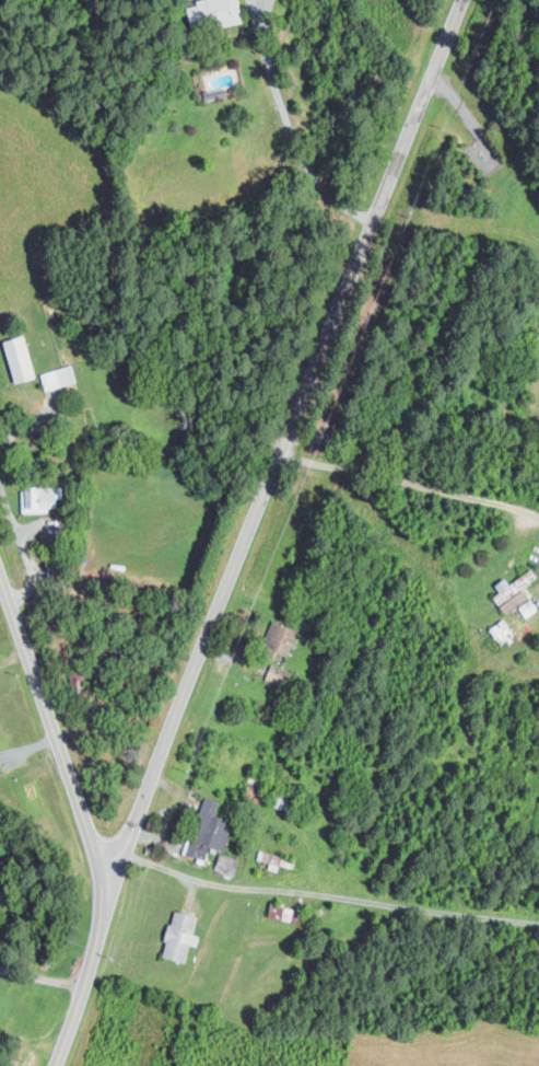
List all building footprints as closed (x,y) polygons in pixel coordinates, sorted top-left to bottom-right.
[(238,0),(196,0),(197,4),(187,6),(192,32),(242,21),(238,0)] [(203,90),(225,85),(227,94),(206,100),(203,90)] [(15,383),(36,377),(24,334),(3,341),(15,383)] [(41,372),(44,389),(75,383),(72,365),(41,372)] [(21,511),(56,510),(56,498),(63,498),(63,486),(21,487),(21,511)] [(506,615),(530,597),(523,589),(537,578),(530,569),(510,584),(505,577),(495,585),(500,591),(493,597),(506,615)] [(500,644),(515,634),(503,618),(489,629),(500,644)] [(297,630),(271,621),(262,646),(288,656),(297,630)] [(288,689),(294,673),(271,664),(265,680),(288,689)] [(204,860),(209,846),(223,851),(232,823),(219,819),(224,804),(205,797),(191,839),(188,838),(183,853),(204,860)] [(240,860),(220,853),(214,869),(234,876),(240,860)] [(290,922),(294,908),(271,902),(267,916),(290,922)] [(198,917),(173,911),(161,957),(185,963),(190,944),(196,946),(199,936),(193,934),(198,917)]
